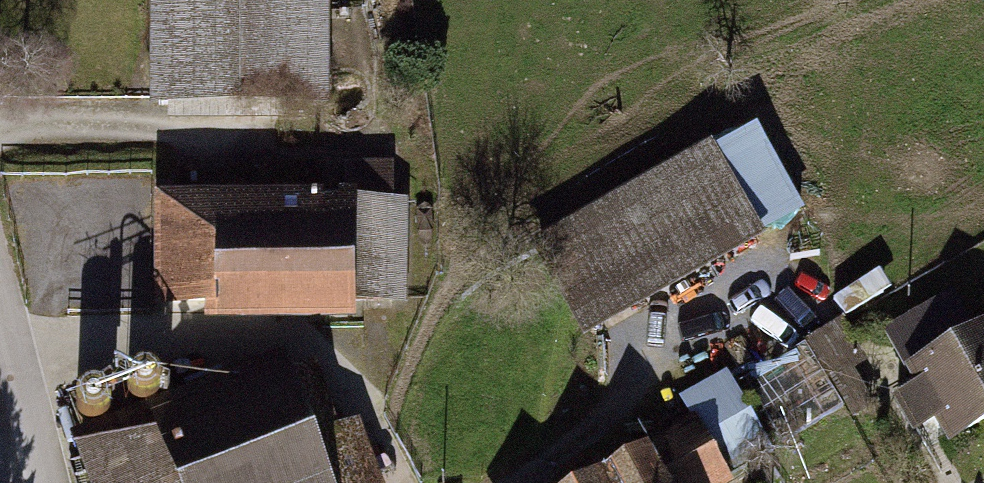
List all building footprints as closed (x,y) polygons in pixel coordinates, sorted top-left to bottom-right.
[(320,0),(160,0),(160,105),(320,105),(320,0)] [(755,236),(710,156),(542,249),(587,329),(755,236)] [(340,196),(340,205),(369,205),(368,169),(340,169),(340,196)] [(392,298),(392,205),(369,205),(340,205),(340,196),(318,196),(318,199),(310,199),(310,205),(168,204),(168,298),(392,298)] [(946,300),(886,334),(909,375),(969,341),(946,300)] [(867,361),(841,318),(805,340),(855,417),(875,406),(854,370),(867,361)] [(969,341),(909,375),(917,390),(895,403),(917,442),(935,431),(948,454),(983,434),(983,333),(969,341)] [(283,356),(154,405),(162,426),(291,378),(283,356)] [(149,370),(142,370),(135,372),(130,377),(127,383),(127,390),(129,396),(134,401),(140,405),(147,405),(153,403),(159,398),(162,392),(162,385),(160,379),(155,373),(149,370)] [(82,432),(99,482),(370,482),(350,428),(333,434),(309,371),(291,378),(162,426),(154,405),(82,432)] [(96,389),(90,389),(84,391),(80,395),(77,400),(76,406),(77,412),(81,417),(85,421),(91,423),(97,423),(103,421),(107,417),(110,411),(111,405),(110,399),(107,394),(102,390),(96,389)] [(593,482),(704,482),(720,474),(697,431),(649,457),(646,453),(593,482)] [(769,464),(754,438),(724,454),(739,481),(769,464)]
